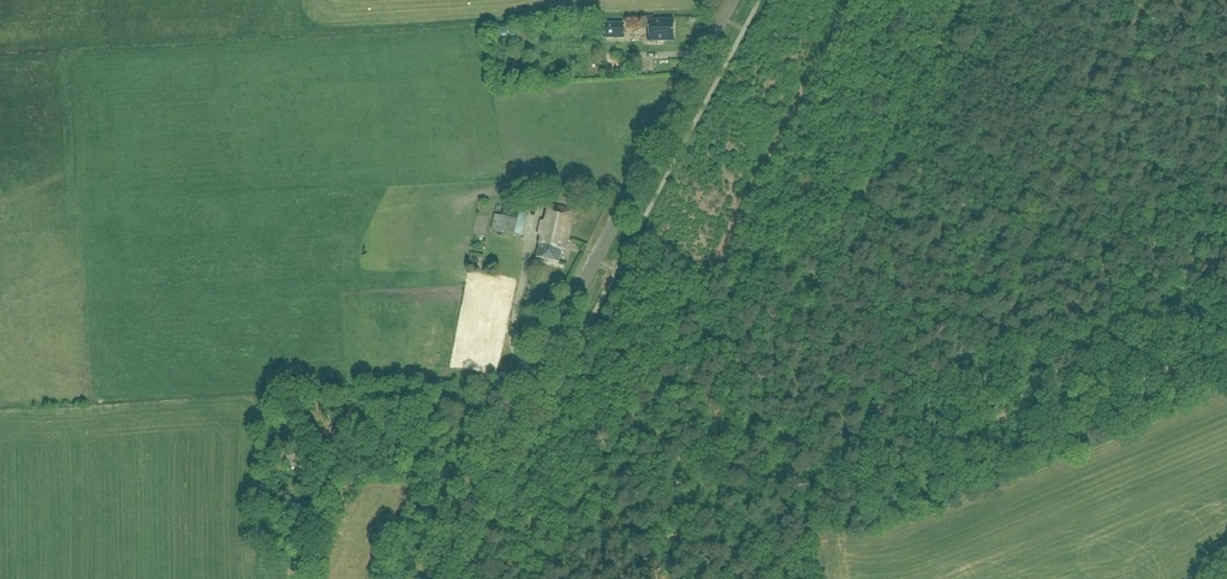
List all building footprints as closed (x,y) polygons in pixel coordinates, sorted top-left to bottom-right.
[(649,42),(672,41),(671,21),(649,21),(649,42)] [(604,39),(623,39),(623,24),(604,25),(604,39)] [(508,25),(498,26),(499,36),(509,35),(508,25)] [(512,201),(504,199),(501,211),(509,212),(508,218),(494,215),(491,229),(520,236),(524,221),(525,217),(523,217),(526,203),(512,200),(512,201)] [(564,254),(574,211),(548,205),(544,222),(541,221),(537,236),(541,236),(535,258),(558,263),(560,253),(564,254)]
